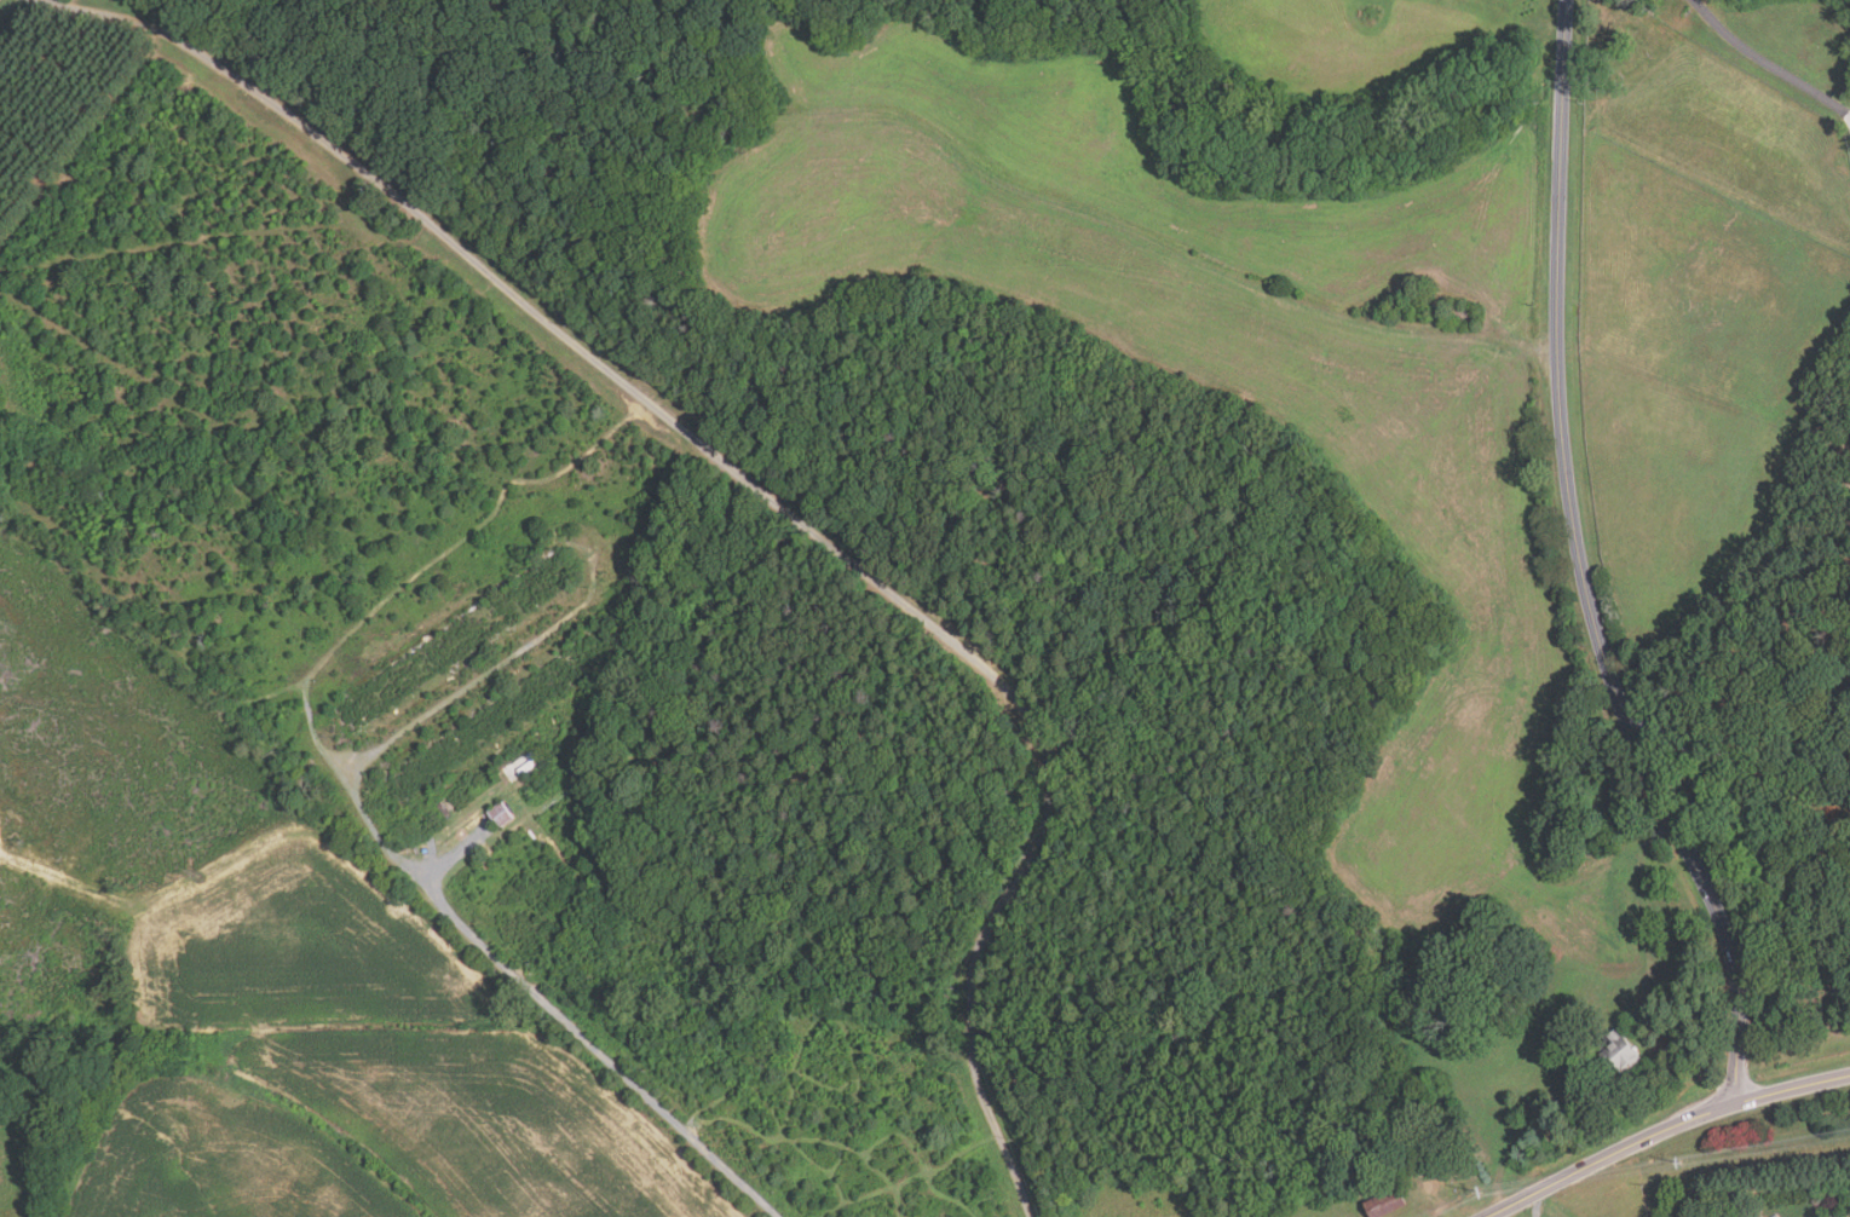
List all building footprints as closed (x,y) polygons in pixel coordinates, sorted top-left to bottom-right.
[(500,830),(488,813),(502,802),(514,819),(500,830)] [(1646,1059),(1621,1079),(1601,1054),(1603,1052),(1596,1044),(1618,1026),(1646,1059)] [(1407,1205),(1384,1216),(1372,1216),(1365,1204),(1399,1187),(1407,1205)]
